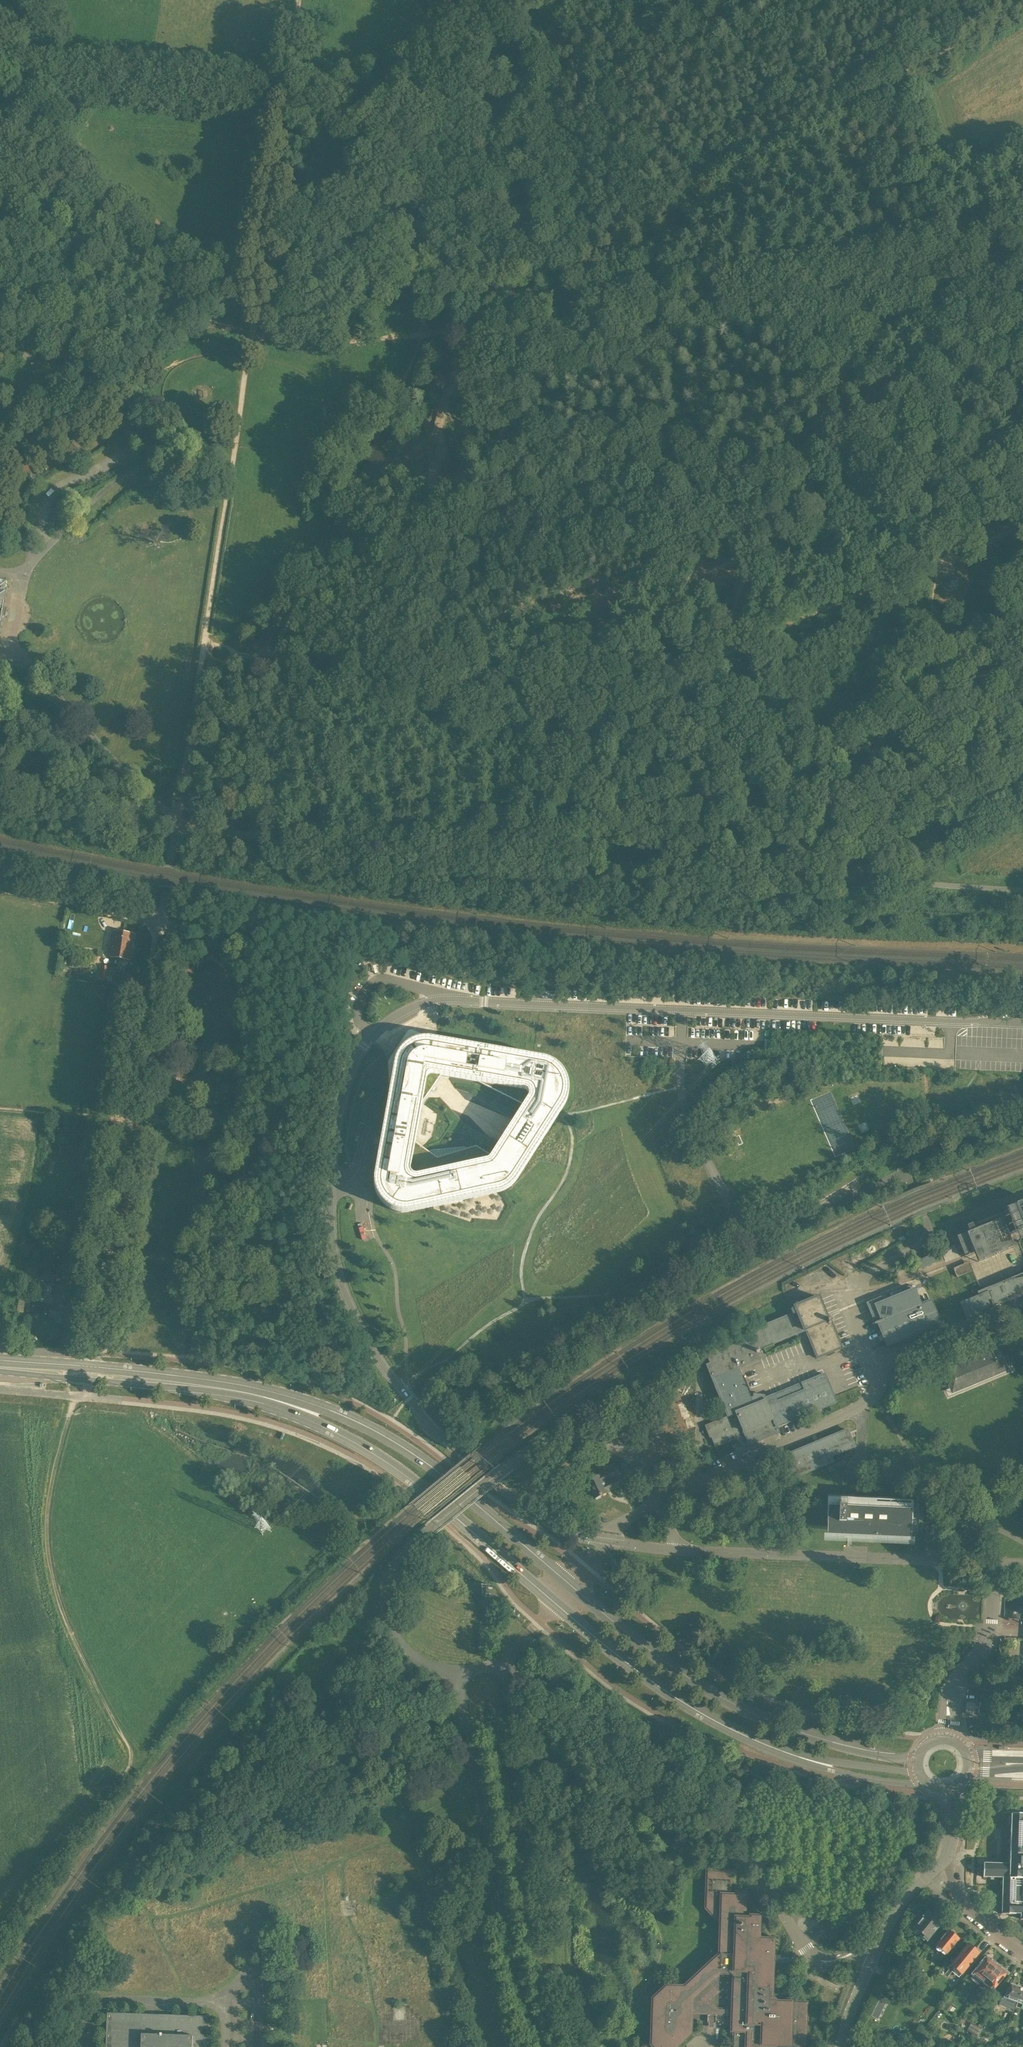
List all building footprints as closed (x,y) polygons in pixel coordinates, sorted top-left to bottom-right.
[(956,582),(954,578),(949,577),(944,580),(944,585),(949,589),(954,587),(956,582)] [(111,957),(129,959),(132,934),(114,932),(111,957)] [(109,967),(100,966),(98,983),(107,984),(109,967)] [(415,1049),(410,1052),(405,1056),(401,1062),(399,1066),(397,1071),(381,1185),(381,1190),(381,1195),(382,1200),(385,1206),(390,1212),(395,1215),(400,1218),(405,1220),(411,1220),(420,1219),(515,1195),(562,1116),(567,1107),(569,1103),(570,1099),(570,1090),(569,1084),(568,1080),(563,1073),(559,1069),(554,1066),(550,1064),(544,1063),(430,1047),(426,1046),(420,1047),(415,1049)] [(855,1148),(830,1092),(810,1100),(836,1157),(855,1148)] [(971,1225),(967,1227),(968,1230),(964,1232),(965,1235),(958,1237),(965,1254),(1015,1233),(1017,1238),(1018,1241),(1019,1242),(1019,1241),(1022,1240),(1022,1203),(1005,1211),(1006,1213),(973,1226),(972,1225),(971,1225)] [(931,1264),(935,1262),(933,1257),(929,1259),(928,1257),(920,1260),(921,1262),(917,1264),(919,1269),(923,1267),(923,1268),(931,1264)] [(969,1262),(953,1268),(956,1277),(972,1271),(969,1262)] [(36,1277),(37,1267),(27,1266),(26,1275),(36,1277)] [(978,1292),(980,1296),(961,1304),(966,1316),(992,1306),(993,1307),(994,1306),(994,1305),(1008,1300),(1007,1296),(1022,1290),(1022,1273),(978,1292)] [(874,1302),(869,1304),(876,1323),(875,1323),(876,1324),(878,1323),(887,1346),(941,1324),(931,1300),(921,1305),(914,1289),(875,1305),(874,1302)] [(837,1403),(834,1396),(825,1373),(766,1398),(765,1395),(754,1395),(754,1397),(751,1399),(738,1369),(760,1360),(757,1353),(760,1352),(759,1350),(764,1348),(766,1353),(775,1349),(773,1344),(806,1331),(817,1358),(842,1348),(831,1319),(829,1320),(828,1317),(827,1315),(819,1296),(794,1306),(794,1308),(791,1310),(792,1314),(713,1346),(715,1351),(706,1354),(710,1364),(706,1365),(727,1416),(705,1426),(710,1437),(711,1437),(715,1446),(736,1438),(744,1447),(749,1445),(780,1433),(777,1427),(837,1403)] [(972,1360),(943,1372),(952,1393),(1008,1370),(999,1349),(990,1352),(988,1348),(971,1355),(972,1360)] [(848,1429),(786,1455),(795,1477),(833,1462),(831,1456),(855,1446),(848,1429)] [(600,1496),(608,1492),(609,1492),(608,1490),(623,1483),(619,1474),(620,1473),(615,1462),(608,1466),(610,1470),(600,1475),(599,1475),(585,1482),(586,1484),(583,1485),(586,1490),(588,1489),(593,1499),(595,1498),(596,1500),(600,1498),(600,1496)] [(826,1537),(844,1537),(918,1540),(919,1505),(860,1503),(826,1502),(825,1525),(826,1525),(826,1537)] [(978,1700),(967,1700),(967,1713),(972,1713),(972,1716),(978,1716),(978,1700)] [(1011,1814),(1010,1863),(984,1863),(983,1877),(1003,1878),(1002,1914),(1016,1914),(1016,1913),(1021,1914),(1021,1919),(1022,1919),(1022,1814),(1011,1814)] [(808,2001),(773,2000),(775,1938),(760,1937),(761,1915),(750,1914),(750,1916),(746,1916),(747,1892),(735,1891),(735,1893),(732,1893),(733,1868),(721,1868),(721,1870),(706,1870),(705,1908),(719,1924),(718,1953),(684,1985),(666,1985),(652,1998),(650,2039),(642,2046),(678,2046),(692,2034),(693,2014),(708,2014),(707,2022),(716,2023),(716,2014),(731,2015),(730,2046),(807,2046),(808,2001)] [(941,1922),(932,1915),(932,1913),(930,1911),(928,1912),(928,1911),(923,1917),(922,1916),(915,1925),(916,1925),(915,1927),(921,1932),(919,1935),(927,1941),(941,1922)] [(959,1938),(955,1935),(955,1933),(955,1932),(955,1931),(954,1930),(952,1930),(951,1930),(950,1931),(948,1930),(936,1945),(937,1946),(936,1947),(936,1949),(936,1950),(937,1950),(938,1951),(939,1951),(940,1951),(942,1951),(942,1950),(947,1954),(959,1938)] [(968,1943),(951,1965),(961,1974),(979,1952),(974,1948),(974,1946),(972,1945),(970,1945),(968,1943)] [(983,1983),(997,1965),(993,1962),(991,1962),(987,1959),(974,1975),(983,1983)] [(1002,1970),(997,1965),(983,1983),(993,1990),(1006,1974),(1002,1971),(1002,1970)] [(1017,2002),(1022,1988),(1011,1984),(1004,1997),(1017,2002)] [(948,1999),(941,2008),(946,2012),(953,2003),(948,1999)] [(886,2004),(879,2001),(871,2017),(878,2020),(886,2004)] [(106,2046),(207,2046),(208,2016),(107,2012),(106,2046)] [(967,2030),(969,2031),(977,2036),(981,2028),(971,2023),(967,2030)]
